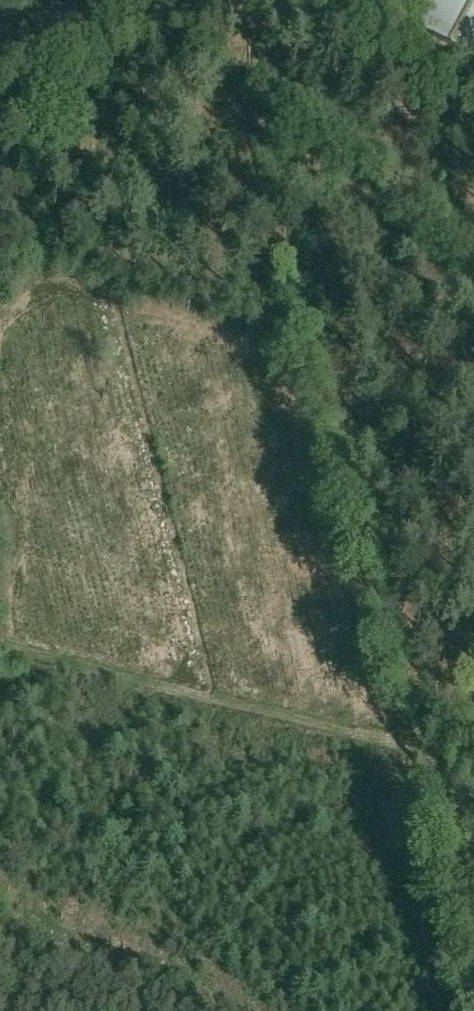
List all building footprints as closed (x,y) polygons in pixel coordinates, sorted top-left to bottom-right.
[(414,27),(436,39),(429,53),(473,77),(473,0),(429,0),(414,27)]
